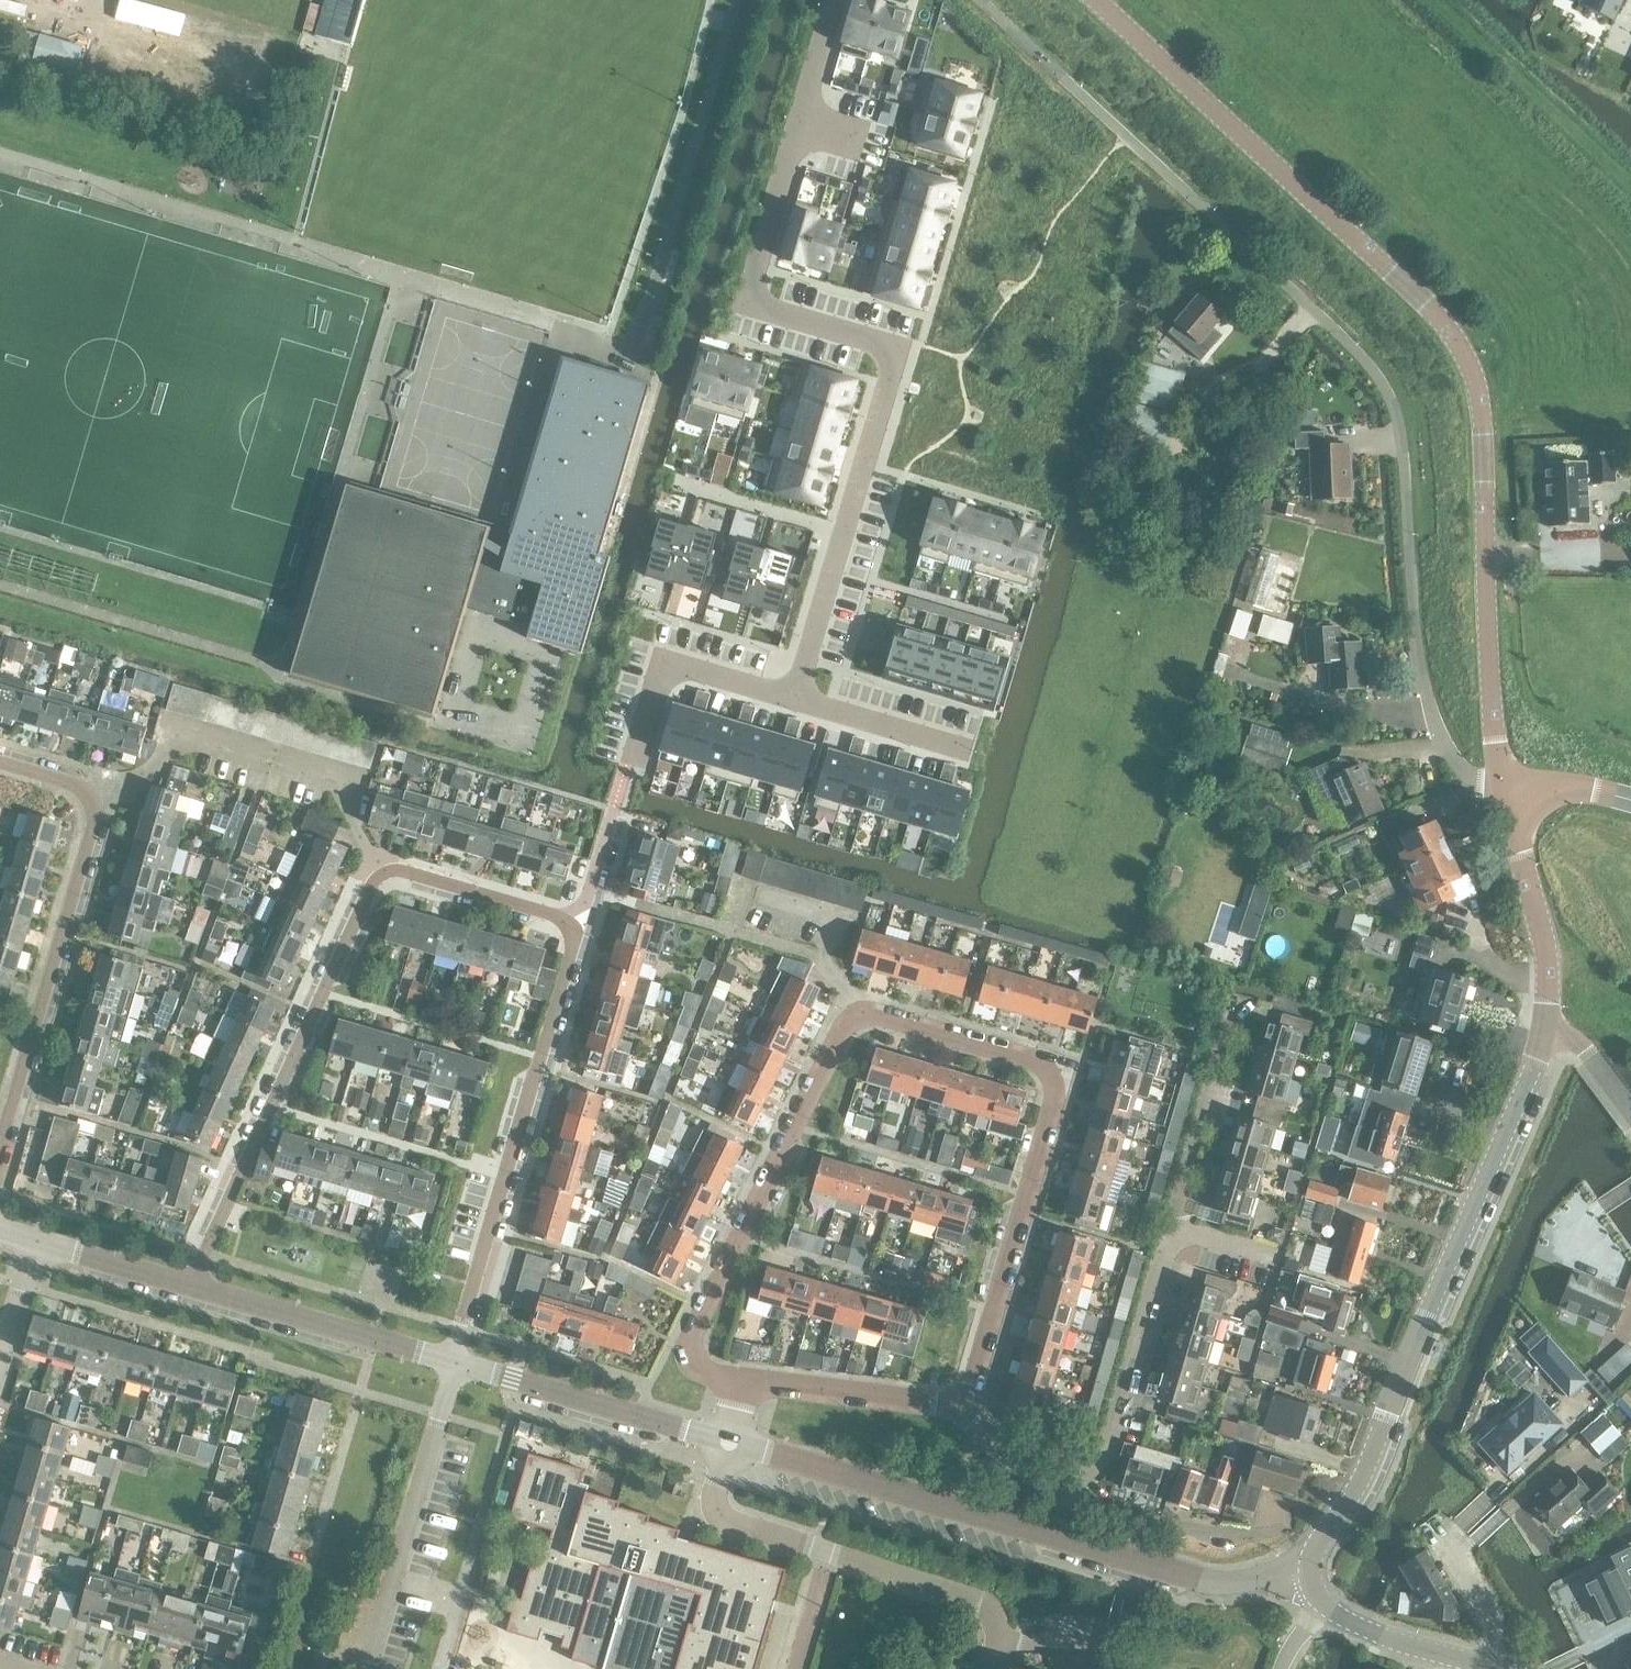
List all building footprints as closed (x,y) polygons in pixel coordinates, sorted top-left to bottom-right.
[(275,0),(90,0),(85,20),(130,30),(133,17),(153,22),(145,60),(188,69),(196,35),(264,50),(275,0)] [(365,0),(328,0),(317,37),(351,47),(365,0)] [(844,43),(870,51),(883,5),(865,0),(856,0),(844,43)] [(1578,5),(1615,22),(1621,7),(1623,8),(1627,0),(1580,0),(1578,5)] [(883,5),(870,51),(896,58),(910,13),(883,5)] [(28,33),(17,71),(73,88),(77,75),(84,49),(42,37),(28,33)] [(918,38),(908,71),(922,75),(931,42),(918,38)] [(895,69),(891,82),(899,84),(903,71),(895,69)] [(927,78),(917,111),(927,114),(927,113),(974,127),(976,119),(975,119),(982,95),(927,78)] [(847,82),(845,90),(857,94),(860,86),(847,82)] [(860,86),(857,94),(870,98),(872,89),(860,86)] [(885,101),(882,113),(890,116),(894,103),(885,101)] [(927,114),(918,145),(963,158),(971,134),(972,135),(974,127),(927,113),(927,114)] [(900,167),(891,199),(948,216),(950,208),(949,208),(956,184),(900,167)] [(817,174),(815,182),(827,186),(830,178),(817,174)] [(863,177),(859,190),(867,193),(871,180),(863,177)] [(830,178),(827,186),(840,190),(842,181),(830,178)] [(859,190),(855,203),(864,205),(867,193),(859,190)] [(891,199),(882,230),(938,246),(944,224),(945,224),(948,216),(891,199)] [(797,202),(780,258),(804,265),(818,219),(819,220),(822,209),(797,202)] [(818,219),(804,265),(828,272),(831,262),(834,250),(838,237),(842,226),(819,220),(818,219)] [(882,230),(873,261),(929,277),(932,270),(931,269),(938,246),(882,230)] [(838,237),(834,250),(843,252),(847,240),(838,237)] [(834,250),(831,262),(839,265),(843,252),(834,250)] [(873,261),(864,293),(919,309),(926,285),(927,285),(929,277),(873,261)] [(1200,296),(1177,322),(1168,332),(1201,361),(1222,337),(1213,329),(1223,317),(1200,296)] [(707,351),(691,406),(717,414),(734,358),(707,351)] [(734,358),(717,414),(744,422),(760,366),(734,358)] [(600,555),(650,386),(563,361),(512,536),(488,529),(489,528),(378,495),(347,486),(291,675),(433,716),(465,608),(530,628),(527,638),(582,654),(610,558),(600,555)] [(1145,361),(1141,375),(1181,387),(1185,373),(1145,361)] [(802,365),(793,398),(803,401),(803,400),(849,413),(852,405),(851,405),(858,381),(802,365)] [(759,373),(755,386),(763,388),(767,375),(759,373)] [(1166,440),(1181,387),(1141,375),(1126,429),(1166,440)] [(755,386),(751,398),(760,401),(763,388),(755,386)] [(803,401),(794,431),(839,444),(846,421),(847,421),(849,413),(803,400),(803,401)] [(1316,409),(1299,410),(1300,424),(1317,424),(1316,409)] [(785,460),(785,461),(831,475),(833,467),(839,444),(794,431),(785,460)] [(1296,449),(1312,449),(1314,500),(1351,498),(1351,493),(1353,490),(1353,483),(1350,480),(1349,446),(1325,447),(1324,432),(1295,433),(1296,449)] [(746,436),(743,449),(751,451),(755,439),(746,436)] [(743,449),(739,462),(747,464),(751,451),(743,449)] [(1548,526),(1548,528),(1589,525),(1589,524),(1588,524),(1588,521),(1591,521),(1590,501),(1587,501),(1586,486),(1615,484),(1615,483),(1613,455),(1614,455),(1614,453),(1591,455),(1591,456),(1591,462),(1585,462),(1545,464),(1545,465),(1548,507),(1545,507),(1545,521),(1549,521),(1549,526),(1548,526)] [(775,457),(765,490),(821,507),(828,482),(829,483),(831,475),(785,461),(785,460),(775,457)] [(689,465),(686,473),(699,477),(702,469),(689,465)] [(702,469),(699,477),(712,481),(714,473),(702,469)] [(936,500),(920,556),(948,564),(951,554),(950,554),(964,508),(965,509),(965,508),(949,503),(949,504),(936,500)] [(1281,502),(1279,513),(1293,515),(1295,504),(1281,502)] [(964,508),(950,554),(951,554),(976,561),(977,561),(990,516),(965,509),(964,508)] [(976,561),(973,571),(1000,579),(1017,524),(1016,523),(990,516),(977,561),(976,561)] [(647,532),(643,545),(651,548),(653,548),(681,557),(682,555),(681,554),(688,528),(687,528),(660,520),(655,535),(647,532)] [(1017,524),(1000,579),(1028,587),(1044,532),(1031,528),(1032,527),(1016,523),(1017,524)] [(688,528),(681,554),(682,555),(708,563),(711,563),(720,566),(723,555),(724,553),(712,550),(717,534),(688,526),(687,528),(688,528)] [(720,566),(719,568),(729,571),(731,571),(759,580),(759,578),(759,577),(766,551),(765,551),(737,543),(733,558),(723,555),(720,566)] [(643,545),(639,558),(650,561),(645,577),(674,585),(674,583),(673,583),(681,557),(653,548),(651,548),(643,545)] [(766,551),(759,577),(759,578),(786,586),(788,586),(797,589),(801,576),(790,573),(795,557),(766,549),(765,551),(766,551)] [(1262,552),(1246,603),(1264,609),(1280,558),(1262,552)] [(681,557),(673,583),(674,583),(702,591),(707,576),(716,579),(719,568),(720,566),(711,563),(708,563),(682,555),(681,557)] [(716,579),(715,581),(727,584),(723,600),(752,608),(752,606),(751,606),(759,580),(731,571),(729,571),(719,568),(716,579)] [(759,580),(751,606),(752,606),(780,614),(784,599),(793,602),(797,589),(788,586),(786,586),(759,578),(759,580)] [(928,584),(925,592),(938,596),(940,587),(928,584)] [(940,587),(938,596),(951,600),(953,591),(940,587)] [(909,596),(906,606),(917,609),(920,600),(909,596)] [(981,599),(978,608),(991,611),(993,603),(981,599)] [(920,600),(917,609),(928,612),(930,603),(920,600)] [(930,603),(928,612),(938,615),(941,606),(930,603)] [(993,603),(991,611),(1004,615),(1006,607),(993,603)] [(941,606),(938,615),(949,619),(952,609),(941,606)] [(952,609),(949,619),(960,622),(963,612),(952,609)] [(1238,609),(1229,634),(1244,639),(1253,614),(1238,609)] [(963,612),(960,622),(971,625),(973,615),(963,612)] [(973,615),(971,625),(981,628),(984,619),(973,615)] [(1265,615),(1258,635),(1289,644),(1295,624),(1265,615)] [(984,619),(981,628),(992,631),(995,622),(984,619)] [(995,622),(992,631),(1003,634),(1006,625),(995,622)] [(1006,625),(1003,634),(1014,638),(1016,628),(1006,625)] [(898,628),(884,678),(906,685),(921,635),(898,628)] [(1361,644),(1334,646),(1334,641),(1340,640),(1339,628),(1306,631),(1309,663),(1329,662),(1332,690),(1365,687),(1365,686),(1367,686),(1369,684),(1368,674),(1366,672),(1364,673),(1361,644)] [(921,635),(906,685),(928,691),(942,641),(921,635)] [(10,638),(5,656),(24,662),(29,643),(10,638)] [(942,641),(928,691),(949,698),(964,647),(942,641)] [(65,646),(61,658),(75,663),(79,651),(65,646)] [(964,647),(949,698),(971,704),(985,654),(964,647)] [(45,655),(36,652),(33,664),(42,667),(45,655)] [(1219,653),(1213,675),(1222,678),(1229,655),(1219,653)] [(985,654),(971,704),(993,711),(1008,660),(985,654)] [(88,660),(86,667),(82,679),(91,682),(97,662),(88,660)] [(82,679),(86,667),(77,664),(73,676),(82,679)] [(130,693),(134,681),(125,678),(121,690),(130,693)] [(133,691),(161,700),(165,688),(137,679),(133,691)] [(25,692),(0,685),(0,716),(16,720),(25,692)] [(180,714),(188,689),(175,685),(168,710),(180,714)] [(193,717),(200,692),(188,689),(180,714),(193,717)] [(41,728),(49,699),(25,692),(16,720),(41,728)] [(206,721),(213,696),(200,692),(193,717),(206,721)] [(699,692),(696,701),(707,704),(710,695),(699,692)] [(218,725),(226,700),(213,696),(206,721),(218,725)] [(66,735),(74,707),(49,699),(41,728),(66,735)] [(231,728),(239,703),(226,700),(218,725),(231,728)] [(675,705),(661,751),(686,758),(699,712),(704,714),(707,704),(696,701),(693,711),(675,705)] [(123,721),(126,711),(102,703),(99,714),(90,742),(115,750),(123,721)] [(244,732),(251,707),(239,703),(231,728),(244,732)] [(745,705),(742,715),(752,718),(755,708),(745,705)] [(90,742),(99,714),(74,707),(66,735),(90,742)] [(257,736),(264,711),(251,707),(244,732),(257,736)] [(126,709),(126,711),(123,721),(115,750),(140,757),(148,729),(133,724),(137,712),(126,709)] [(269,740),(277,715),(264,711),(257,736),(269,740)] [(699,712),(686,758),(707,764),(708,764),(721,719),(704,714),(699,712)] [(282,743),(289,718),(277,715),(269,740),(282,743)] [(707,764),(704,774),(728,781),(744,726),(750,727),(752,718),(742,715),(739,724),(721,719),(708,764),(707,764)] [(295,747),(302,722),(289,718),(282,743),(295,747)] [(790,719),(787,728),(798,731),(801,722),(790,719)] [(307,751),(315,726),(302,722),(295,747),(307,751)] [(320,755),(327,729),(315,726),(307,751),(320,755)] [(744,726),(728,781),(752,788),(755,778),(754,778),(767,733),(750,727),(744,726)] [(767,733),(754,778),(755,778),(775,784),(776,785),(790,739),(795,741),(798,731),(787,728),(784,738),(767,733)] [(333,758),(340,733),(327,729),(320,755),(333,758)] [(345,762),(353,737),(340,733),(333,758),(345,762)] [(854,738),(852,748),(862,751),(865,741),(854,738)] [(1251,738),(1245,755),(1283,768),(1289,750),(1251,738)] [(775,784),(772,794),(797,802),(814,746),(795,741),(790,739),(776,785),(775,784)] [(371,770),(378,746),(378,744),(365,741),(358,766),(371,770)] [(830,751),(817,797),(814,807),(839,814),(842,804),(841,804),(854,758),(860,760),(862,751),(852,748),(849,757),(830,751)] [(900,751),(897,761),(908,764),(911,754),(900,751)] [(408,754),(406,760),(415,763),(417,757),(408,754)] [(417,757),(415,763),(424,765),(426,759),(417,757)] [(1382,809),(1363,765),(1354,769),(1352,764),(1341,757),(1310,771),(1324,802),(1331,799),(1335,808),(1339,810),(1344,808),(1351,823),(1382,809)] [(854,758),(841,804),(842,804),(864,810),(877,765),(860,760),(854,758)] [(411,775),(415,763),(406,760),(403,772),(411,775)] [(877,765),(864,810),(886,817),(900,772),(905,773),(908,764),(897,761),(894,770),(877,765)] [(420,777),(424,765),(415,763),(411,775),(420,777)] [(946,765),(943,774),(953,778),(956,768),(946,765)] [(900,772),(886,817),(909,824),(923,779),(905,773),(900,772)] [(460,789),(463,777),(454,774),(451,787),(460,789)] [(923,779),(909,824),(932,831),(945,785),(951,787),(953,778),(943,774),(940,784),(923,779)] [(469,792),(472,780),(463,777),(460,789),(469,792)] [(166,790),(152,786),(145,811),(186,823),(189,813),(176,809),(180,795),(184,796),(184,793),(187,783),(170,778),(166,790)] [(187,783),(184,793),(194,796),(197,786),(187,783)] [(945,785),(932,831),(956,838),(969,792),(951,787),(945,785)] [(509,803),(513,791),(504,789),(500,801),(509,803)] [(419,839),(427,811),(431,798),(406,791),(403,804),(394,831),(419,839)] [(518,806),(522,794),(513,791),(509,803),(518,806)] [(394,831),(403,804),(378,796),(370,824),(394,831)] [(250,808),(238,803),(226,835),(230,836),(238,839),(250,808)] [(443,846),(452,817),(455,806),(445,803),(441,815),(427,811),(419,839),(443,846)] [(558,817),(561,806),(552,803),(549,815),(558,817)] [(567,820),(570,809),(561,806),(558,817),(567,820)] [(748,809),(745,820),(764,825),(767,814),(748,809)] [(310,810),(309,811),(299,833),(319,842),(315,849),(303,844),(298,854),(337,872),(348,849),(333,842),(341,824),(310,810)] [(186,823),(145,811),(138,836),(179,848),(186,823)] [(60,823),(30,814),(22,840),(52,848),(60,823)] [(468,853),(476,825),(452,817),(443,846),(468,853)] [(517,867),(525,839),(509,834),(513,821),(504,819),(501,832),(492,860),(517,867)] [(675,839),(682,836),(684,828),(671,824),(668,837),(675,839)] [(1401,855),(1408,869),(1446,851),(1434,824),(1402,839),(1409,852),(1401,855)] [(264,828),(253,825),(250,834),(260,838),(264,828)] [(492,860),(501,832),(476,825),(468,853),(492,860)] [(541,874),(550,846),(553,833),(529,826),(525,839),(517,867),(541,874)] [(684,828),(682,836),(703,842),(706,835),(684,828)] [(257,848),(260,838),(250,834),(246,844),(257,848)] [(234,849),(238,839),(230,836),(226,835),(222,845),(234,849)] [(640,835),(632,860),(673,872),(677,861),(664,858),(669,844),(640,835)] [(1358,835),(1337,845),(1340,852),(1361,842),(1358,835)] [(179,848),(138,836),(131,861),(172,873),(179,848)] [(45,874),(52,848),(22,840),(15,865),(45,874)] [(728,842),(717,876),(719,876),(732,880),(742,846),(728,842)] [(246,844),(243,853),(254,857),(257,848),(246,844)] [(574,853),(550,846),(541,874),(566,881),(574,853)] [(1459,878),(1446,851),(1408,869),(1412,879),(1420,875),(1427,891),(1414,897),(1421,912),(1453,897),(1447,883),(1459,878)] [(760,881),(767,857),(750,852),(743,876),(760,881)] [(327,895),(337,872),(298,854),(288,878),(327,895)] [(772,886),(779,861),(767,857),(760,881),(759,882),(772,886)] [(1308,857),(1293,863),(1297,870),(1311,864),(1308,857)] [(673,872),(632,860),(625,885),(636,888),(633,897),(655,904),(658,893),(655,892),(658,879),(670,883),(673,872)] [(172,873),(131,861),(124,885),(159,896),(163,881),(169,883),(172,873)] [(785,889),(792,865),(779,861),(772,886),(785,889)] [(234,864),(230,873),(227,880),(244,886),(250,870),(234,864)] [(38,900),(45,874),(15,865),(7,891),(38,900)] [(797,893),(805,869),(792,865),(785,889),(797,893)] [(224,889),(227,880),(230,873),(214,867),(207,883),(224,889)] [(810,897),(818,872),(805,869),(797,893),(810,897)] [(823,901),(830,876),(818,872),(810,897),(823,901)] [(729,889),(732,880),(719,876),(716,885),(729,889)] [(836,905),(843,880),(830,876),(823,901),(836,905)] [(316,919),(327,895),(288,878),(277,901),(316,919)] [(1357,878),(1343,884),(1348,893),(1361,887),(1357,878)] [(239,900),(244,886),(227,880),(224,889),(219,901),(239,900)] [(848,908),(856,884),(843,880),(836,905),(848,908)] [(219,901),(224,889),(207,883),(203,895),(219,901)] [(868,887),(856,884),(848,908),(861,912),(868,887)] [(165,897),(159,896),(124,885),(116,910),(157,922),(165,897)] [(716,885),(714,894),(721,896),(726,898),(729,889),(716,885)] [(894,905),(897,896),(875,890),(873,899),(894,905)] [(30,925),(38,900),(7,891),(0,916),(30,925)] [(706,892),(700,910),(715,914),(721,896),(714,894),(706,892)] [(916,911),(919,902),(897,896),(894,905),(916,911)] [(306,942),(316,919),(277,901),(267,925),(273,928),(306,942)] [(938,918),(940,908),(919,902),(916,911),(938,918)] [(199,907),(193,923),(205,928),(211,912),(199,907)] [(412,948),(422,915),(396,908),(386,941),(412,948)] [(960,924),(962,915),(940,908),(938,918),(960,924)] [(1341,908),(1335,928),(1351,932),(1351,931),(1356,912),(1341,908)] [(157,922),(116,910),(109,935),(138,943),(142,929),(154,932),(157,922)] [(1356,912),(1351,931),(1368,936),(1369,936),(1374,916),(1356,912)] [(1432,914),(1428,928),(1440,931),(1445,918),(1432,914)] [(437,955),(446,923),(422,915),(412,948),(437,955)] [(641,915),(638,923),(625,920),(617,944),(658,956),(659,956),(665,932),(667,933),(673,930),(674,925),(641,915)] [(981,930),(984,921),(962,915),(960,924),(981,930)] [(30,925),(0,916),(0,944),(23,951),(30,925)] [(217,921),(214,930),(221,932),(226,934),(229,926),(217,921)] [(193,923),(189,932),(202,937),(205,928),(193,923)] [(461,963),(471,930),(446,923),(437,955),(461,963)] [(1020,941),(1023,932),(1001,926),(998,935),(1020,941)] [(897,978),(907,944),(910,933),(888,927),(885,938),(875,972),(897,978)] [(295,966),(306,942),(273,928),(263,951),(295,966)] [(223,943),(226,934),(221,932),(214,930),(210,939),(223,943)] [(487,970),(496,937),(471,930),(461,963),(458,973),(468,976),(471,966),(487,970)] [(875,972),(885,938),(864,931),(854,965),(875,972)] [(199,945),(202,937),(189,932),(186,941),(199,945)] [(1042,948),(1045,938),(1023,932),(1020,941),(1042,948)] [(511,977),(521,944),(496,937),(487,970),(511,977)] [(1066,945),(1045,938),(1042,948),(1064,954),(1066,945)] [(23,951),(0,944),(0,972),(15,976),(23,951)] [(546,952),(521,944),(511,977),(507,990),(518,993),(521,980),(537,985),(533,997),(548,1002),(556,973),(541,969),(546,952)] [(658,956),(617,944),(610,969),(639,977),(643,962),(655,966),(658,956)] [(918,984),(928,950),(907,944),(897,978),(918,984)] [(1085,960),(1088,951),(1066,945),(1064,954),(1085,960)] [(285,989),(295,966),(263,951),(256,948),(243,979),(270,991),(273,984),(285,989)] [(940,991),(950,956),(928,950),(918,984),(940,991)] [(1110,957),(1088,951),(1085,960),(1107,967),(1110,957)] [(103,956),(96,981),(136,993),(143,968),(103,956)] [(972,963),(950,956),(940,991),(962,997),(972,963)] [(782,971),(771,994),(809,1013),(820,990),(805,982),(814,966),(784,957),(778,969),(782,971)] [(712,973),(715,965),(703,960),(700,968),(712,973)] [(737,967),(726,963),(722,972),(734,976),(737,967)] [(712,973),(700,968),(696,978),(708,983),(712,973)] [(1001,1008),(1011,974),(989,968),(979,1002),(1001,1008)] [(651,981),(639,977),(610,969),(603,993),(644,1005),(651,981)] [(1421,1021),(1432,1024),(1430,1030),(1444,1034),(1446,1028),(1455,1031),(1461,1011),(1459,1011),(1462,999),(1464,999),(1470,980),(1435,970),(1421,1021)] [(15,976),(0,972),(0,999),(8,1001),(15,976)] [(730,985),(734,976),(722,972),(719,980),(730,985)] [(1022,1015),(1032,981),(1011,974),(1001,1008),(1022,1015)] [(136,993),(96,981),(89,1006),(129,1017),(136,993)] [(1044,1021),(1054,987),(1032,981),(1022,1015),(1044,1021)] [(1065,1027),(1075,993),(1054,987),(1044,1021),(1065,1027)] [(251,989),(247,996),(263,1004),(267,996),(251,989)] [(191,990),(188,999),(198,1003),(200,1004),(204,995),(191,990)] [(275,1009),(263,1004),(247,996),(236,991),(226,1015),(231,1017),(238,1020),(264,1032),(275,1009)] [(167,993),(164,1001),(177,1004),(179,998),(167,993)] [(644,1005),(603,993),(596,1018),(624,1026),(637,1030),(644,1005)] [(1098,1000),(1075,993),(1065,1027),(1088,1034),(1098,1000)] [(798,1035),(809,1013),(771,994),(766,1003),(768,1004),(761,1018),(798,1035)] [(197,1012),(200,1004),(198,1003),(188,999),(185,1008),(197,1012)] [(172,1015),(177,1004),(164,1001),(160,1011),(172,1015)] [(129,1017),(89,1006),(82,1030),(122,1042),(129,1017)] [(685,1006),(682,1016),(694,1020),(697,1011),(685,1006)] [(707,1009),(703,1019),(715,1024),(719,1014),(707,1009)] [(1262,1037),(1259,1046),(1296,1057),(1302,1035),(1308,1036),(1312,1022),(1282,1014),(1279,1026),(1262,1022),(1258,1036),(1262,1037)] [(690,1029),(694,1020),(682,1016),(678,1024),(690,1029)] [(798,1035),(761,1018),(759,1017),(748,1040),(760,1045),(786,1058),(798,1035)] [(624,1026),(596,1018),(589,1042),(617,1051),(630,1054),(633,1044),(620,1041),(624,1026)] [(712,1032),(715,1024),(703,1019),(700,1027),(712,1032)] [(254,1056),(264,1032),(238,1020),(227,1044),(254,1056)] [(356,1061),(365,1028),(340,1021),(330,1054),(356,1061)] [(1357,1021),(1351,1039),(1377,1048),(1383,1030),(1357,1021)] [(381,1069),(390,1036),(365,1028),(356,1061),(381,1069)] [(114,1067),(122,1042),(82,1030),(74,1055),(102,1063),(114,1067)] [(1416,1095),(1423,1072),(1432,1044),(1400,1034),(1391,1062),(1385,1060),(1382,1071),(1388,1073),(1382,1092),(1393,1096),(1395,1088),(1416,1095)] [(406,1076),(415,1043),(390,1036),(381,1069),(406,1076)] [(173,1038),(170,1047),(178,1049),(182,1051),(186,1042),(173,1038)] [(243,1079),(254,1056),(227,1044),(215,1038),(204,1061),(208,1063),(243,1079)] [(1116,1043),(1109,1064),(1152,1077),(1154,1070),(1145,1067),(1148,1056),(1161,1060),(1164,1048),(1131,1038),(1128,1046),(1116,1043)] [(149,1040),(146,1050),(153,1053),(158,1055),(161,1045),(149,1040)] [(617,1051),(589,1042),(582,1067),(586,1068),(583,1077),(620,1087),(630,1054),(617,1051)] [(431,1083),(440,1050),(415,1043),(406,1076),(402,1088),(412,1091),(415,1079),(431,1083)] [(775,1081),(786,1058),(760,1045),(748,1068),(775,1081)] [(1296,1057),(1259,1046),(1257,1056),(1253,1055),(1249,1068),(1290,1080),(1296,1057)] [(179,1060),(182,1051),(178,1049),(170,1047),(167,1056),(179,1060)] [(155,1063),(158,1055),(153,1053),(146,1050),(142,1058),(155,1063)] [(452,1103),(456,1090),(465,1058),(440,1050),(431,1083),(427,1096),(452,1103)] [(889,1103),(893,1091),(902,1058),(876,1051),(867,1083),(882,1088),(879,1100),(889,1103)] [(663,1064),(675,1068),(679,1058),(667,1054),(663,1064)] [(95,1088),(102,1063),(74,1055),(67,1080),(95,1088)] [(688,1057),(685,1066),(693,1069),(697,1071),(700,1062),(688,1057)] [(142,1058),(138,1071),(150,1076),(155,1063),(142,1058)] [(490,1065),(465,1058),(456,1090),(480,1098),(490,1065)] [(918,1098),(927,1065),(902,1058),(893,1091),(918,1098)] [(232,1103),(243,1079),(208,1063),(204,1073),(212,1077),(206,1090),(232,1103)] [(764,1104),(775,1081),(748,1068),(738,1063),(728,1084),(738,1089),(737,1091),(764,1104)] [(1198,1066),(1188,1063),(1182,1085),(1192,1088),(1198,1066)] [(1152,1077),(1109,1064),(1103,1086),(1136,1096),(1140,1081),(1150,1084),(1152,1077)] [(1328,1078),(1331,1067),(1319,1064),(1316,1074),(1328,1078)] [(939,1118),(943,1105),(952,1072),(927,1065),(918,1098),(932,1102),(928,1115),(939,1118)] [(693,1080),(697,1071),(693,1069),(685,1066),(682,1075),(693,1080)] [(1290,1080),(1249,1068),(1245,1081),(1249,1082),(1246,1093),(1259,1096),(1255,1108),(1285,1117),(1289,1104),(1283,1102),(1290,1080)] [(967,1112),(977,1080),(952,1072),(943,1105),(967,1112)] [(1336,1078),(1332,1095),(1343,1098),(1347,1081),(1336,1078)] [(106,1091),(95,1088),(67,1080),(60,1104),(98,1116),(106,1091)] [(992,1119),(1001,1087),(977,1080),(967,1112),(992,1119)] [(334,1085),(325,1082),(321,1095),(331,1097),(334,1085)] [(1185,1110),(1192,1088),(1182,1085),(1175,1107),(1185,1110)] [(156,1086),(152,1095),(162,1099),(164,1100),(168,1090),(156,1086)] [(752,1127),(764,1104),(737,1091),(727,1086),(716,1109),(752,1127)] [(1136,1096),(1103,1086),(1097,1108),(1140,1120),(1142,1113),(1132,1110),(1136,1096)] [(1027,1094),(1001,1087),(992,1119),(1018,1127),(1027,1094)] [(131,1088),(128,1097),(141,1101),(144,1093),(131,1088)] [(575,1089),(568,1113),(597,1122),(608,1125),(611,1115),(599,1112),(604,1097),(575,1089)] [(222,1126),(232,1103),(206,1090),(195,1114),(222,1126)] [(358,1090),(354,1105),(366,1109),(371,1094),(358,1090)] [(1402,1139),(1409,1117),(1388,1111),(1393,1096),(1382,1092),(1382,1094),(1370,1090),(1359,1126),(1376,1131),(1402,1139)] [(161,1108),(164,1100),(162,1099),(152,1095),(149,1103),(161,1108)] [(131,1126),(141,1101),(128,1097),(119,1122),(131,1126)] [(373,1099),(368,1117),(381,1121),(386,1103),(373,1099)] [(398,1102),(394,1118),(407,1122),(411,1106),(398,1102)] [(1179,1131),(1185,1110),(1175,1107),(1169,1128),(1179,1131)] [(1140,1120),(1097,1108),(1091,1129),(1124,1139),(1134,1142),(1140,1120)] [(1281,1130),(1285,1117),(1255,1108),(1252,1120),(1239,1117),(1236,1127),(1232,1126),(1229,1139),(1269,1151),(1275,1128),(1281,1130)] [(667,1112),(658,1136),(669,1141),(679,1117),(667,1112)] [(590,1146),(597,1122),(568,1113),(561,1138),(590,1146)] [(211,1149),(222,1126),(195,1114),(184,1137),(211,1149)] [(854,1127),(871,1132),(874,1121),(857,1116),(854,1127)] [(81,1124),(56,1117),(38,1181),(62,1188),(71,1160),(81,1124)] [(394,1118),(389,1136),(401,1139),(407,1122),(394,1118)] [(639,1124),(636,1133),(648,1137),(651,1129),(639,1124)] [(1438,1124),(1434,1139),(1443,1141),(1447,1127),(1438,1124)] [(103,1139),(106,1128),(97,1125),(94,1136),(103,1139)] [(844,1125),(842,1134),(851,1137),(854,1127),(844,1125)] [(418,1126),(414,1138),(427,1142),(430,1130),(418,1126)] [(115,1130),(106,1128),(103,1139),(112,1142),(115,1130)] [(911,1128),(906,1144),(920,1148),(925,1132),(911,1128)] [(1173,1153),(1179,1131),(1169,1128),(1167,1136),(1164,1146),(1163,1150),(1173,1153)] [(1124,1139),(1091,1129),(1084,1151),(1118,1161),(1130,1164),(1133,1153),(1121,1150),(1124,1139)] [(1315,1152),(1324,1155),(1330,1134),(1321,1131),(1315,1152)] [(1395,1161),(1402,1139),(1376,1131),(1366,1163),(1375,1166),(1378,1156),(1395,1161)] [(644,1146),(648,1137),(636,1133),(632,1142),(644,1146)] [(300,1174),(309,1141),(284,1134),(279,1151),(264,1146),(255,1178),(270,1183),(275,1167),(300,1174)] [(731,1170),(743,1147),(716,1134),(710,1146),(700,1141),(695,1152),(731,1170)] [(1159,1134),(1156,1144),(1164,1146),(1167,1136),(1159,1134)] [(663,1157),(669,1141),(658,1136),(651,1152),(663,1157)] [(601,1150),(590,1146),(561,1138),(554,1162),(582,1171),(583,1170),(594,1174),(601,1150)] [(151,1153),(155,1142),(145,1139),(142,1150),(151,1153)] [(1262,1173),(1269,1151),(1229,1139),(1225,1152),(1229,1153),(1226,1163),(1262,1173)] [(325,1181),(334,1148),(309,1141),(300,1174),(298,1182),(321,1189),(323,1181),(325,1181)] [(164,1144),(155,1142),(151,1153),(160,1156),(164,1144)] [(350,1188),(359,1156),(334,1148),(325,1181),(350,1188)] [(1167,1175),(1173,1153),(1163,1150),(1157,1172),(1167,1175)] [(1118,1161),(1084,1151),(1078,1173),(1111,1182),(1118,1161)] [(731,1170),(695,1152),(693,1152),(682,1175),(720,1193),(731,1170)] [(178,1153),(171,1175),(147,1168),(143,1181),(135,1209),(185,1223),(203,1161),(178,1153)] [(940,1153),(937,1164),(951,1168),(954,1157),(940,1153)] [(979,1165),(981,1156),(971,1153),(968,1162),(979,1165)] [(375,1196),(384,1163),(359,1156),(350,1188),(375,1196)] [(992,1160),(981,1156),(979,1165),(990,1168),(992,1160)] [(838,1199),(848,1166),(823,1159),(811,1202),(835,1209),(838,1199)] [(87,1195),(95,1167),(71,1160),(62,1188),(87,1195)] [(591,1184),(594,1174),(583,1170),(582,1171),(554,1162),(547,1187),(575,1195),(579,1181),(591,1184)] [(400,1203),(409,1170),(384,1163),(375,1196),(400,1203)] [(647,1163),(639,1184),(651,1188),(659,1168),(647,1163)] [(1262,1173),(1226,1163),(1223,1173),(1219,1171),(1215,1185),(1256,1196),(1262,1173)] [(135,1209),(143,1181),(147,1168),(135,1165),(131,1177),(119,1174),(111,1202),(135,1209)] [(1382,1209),(1390,1179),(1342,1165),(1337,1184),(1347,1187),(1349,1182),(1355,1184),(1350,1200),(1382,1209)] [(863,1206),(873,1173),(848,1166),(838,1199),(863,1206)] [(111,1202),(119,1174),(95,1167),(87,1195),(111,1202)] [(434,1177),(409,1170),(400,1203),(425,1210),(434,1177)] [(1299,1184),(1302,1173),(1289,1170),(1286,1180),(1299,1184)] [(621,1172),(617,1181),(629,1184),(632,1176),(621,1172)] [(1161,1196),(1167,1175),(1157,1172),(1151,1193),(1161,1196)] [(889,1213),(898,1181),(873,1173),(863,1206),(889,1213)] [(1111,1182),(1078,1173),(1072,1194),(1105,1204),(1111,1182)] [(709,1216),(720,1193),(682,1175),(671,1198),(709,1216)] [(1299,1184),(1286,1180),(1283,1191),(1296,1194),(1299,1184)] [(626,1194),(629,1184),(617,1181),(614,1189),(626,1194)] [(914,1220),(923,1188),(898,1181),(889,1213),(914,1220)] [(1339,1190),(1312,1182),(1307,1197),(1335,1205),(1339,1190)] [(648,1197),(651,1188),(639,1184),(636,1192),(648,1197)] [(1250,1218),(1256,1196),(1215,1185),(1212,1198),(1215,1199),(1212,1209),(1225,1213),(1221,1226),(1251,1234),(1255,1220),(1250,1218)] [(571,1210),(575,1195),(547,1187),(540,1212),(568,1220),(581,1224),(584,1214),(571,1210)] [(939,1228),(948,1195),(923,1188),(914,1220),(939,1228)] [(1154,1218),(1161,1196),(1151,1193),(1144,1215),(1154,1218)] [(1105,1204),(1072,1194),(1066,1216),(1099,1225),(1105,1204)] [(964,1235),(973,1202),(948,1195),(939,1228),(936,1236),(946,1239),(948,1230),(964,1235)] [(698,1239),(709,1216),(671,1198),(670,1197),(659,1220),(698,1239)] [(291,1203),(287,1215),(312,1223),(316,1210),(291,1203)] [(1319,1204),(1314,1221),(1330,1226),(1335,1208),(1319,1204)] [(312,1223),(323,1226),(326,1213),(316,1210),(312,1223)] [(561,1244),(568,1220),(540,1212),(532,1236),(561,1244)] [(1148,1240),(1154,1218),(1144,1215),(1138,1237),(1148,1240)] [(1367,1256),(1375,1226),(1343,1217),(1334,1246),(1367,1256)] [(602,1219),(598,1229),(610,1233),(614,1224),(602,1219)] [(686,1262),(698,1239),(659,1220),(648,1243),(686,1262)] [(624,1222),(620,1231),(632,1236),(636,1227),(624,1222)] [(365,1224),(361,1237),(375,1241),(378,1228),(365,1224)] [(391,1228),(387,1244),(398,1248),(403,1232),(391,1228)] [(1283,1232),(1271,1228),(1268,1240),(1280,1244),(1283,1232)] [(601,1256),(610,1233),(598,1229),(589,1251),(601,1256)] [(629,1244),(632,1236),(620,1231),(617,1240),(629,1244)] [(1060,1233),(1054,1254),(1100,1268),(1106,1246),(1060,1233)] [(811,1235),(806,1251),(821,1256),(826,1239),(811,1235)] [(675,1285),(686,1262),(648,1243),(642,1254),(654,1260),(648,1272),(675,1285)] [(832,1259),(847,1263),(851,1250),(836,1245),(832,1259)] [(1358,1285),(1367,1256),(1334,1246),(1326,1276),(1358,1285)] [(851,1248),(847,1263),(863,1268),(868,1252),(851,1248)] [(556,1252),(553,1261),(561,1264),(564,1255),(556,1252)] [(888,1252),(883,1270),(899,1274),(904,1256),(888,1252)] [(552,1262),(528,1254),(524,1267),(549,1274),(552,1262)] [(1100,1268),(1054,1254),(1048,1276),(1082,1286),(1085,1273),(1097,1276),(1100,1268)] [(1137,1279),(1143,1257),(1133,1254),(1127,1276),(1137,1279)] [(904,1256),(899,1274),(914,1278),(919,1260),(904,1256)] [(576,1272),(580,1260),(570,1257),(566,1269),(576,1272)] [(1287,1258),(1284,1268),(1298,1272),(1300,1262),(1287,1258)] [(588,1262),(580,1260),(576,1272),(585,1274),(588,1262)] [(591,1261),(588,1274),(600,1278),(603,1265),(591,1261)] [(627,1282),(631,1274),(610,1264),(605,1275),(626,1285),(627,1282)] [(549,1274),(524,1267),(520,1280),(545,1287),(549,1274)] [(784,1308),(794,1276),(769,1268),(767,1276),(758,1273),(751,1299),(774,1305),(771,1318),(781,1321),(784,1308)] [(1560,1306),(1611,1326),(1624,1294),(1573,1273),(1560,1306)] [(657,1287),(631,1274),(627,1282),(626,1285),(652,1298),(657,1287)] [(947,1274),(943,1287),(956,1290),(960,1277),(947,1274)] [(1187,1298),(1184,1307),(1221,1318),(1227,1296),(1233,1297),(1237,1283),(1207,1275),(1203,1288),(1187,1283),(1183,1297),(1187,1298)] [(809,1316),(819,1283),(794,1276),(784,1308),(809,1316)] [(1082,1286),(1048,1276),(1041,1298),(1075,1307),(1082,1286)] [(1131,1300),(1137,1279),(1127,1276),(1121,1297),(1131,1300)] [(1343,1334),(1353,1301),(1353,1300),(1336,1295),(1338,1287),(1301,1276),(1294,1299),(1303,1302),(1300,1311),(1327,1319),(1325,1328),(1343,1334)] [(545,1287),(520,1280),(517,1293),(540,1300),(541,1297),(542,1297),(545,1287)] [(834,1323),(844,1290),(819,1283),(809,1316),(834,1323)] [(860,1330),(869,1297),(844,1290),(834,1323),(831,1335),(841,1338),(844,1325),(860,1330)] [(540,1300),(517,1293),(513,1306),(537,1313),(540,1300)] [(559,1333),(567,1305),(566,1304),(567,1298),(557,1295),(555,1301),(542,1297),(541,1297),(540,1300),(537,1313),(533,1326),(559,1333)] [(583,1340),(591,1312),(594,1303),(570,1296),(568,1305),(567,1305),(559,1333),(583,1340)] [(609,1296),(607,1302),(619,1306),(621,1300),(609,1296)] [(885,1337),(894,1305),(869,1297),(860,1330),(884,1337),(885,1337)] [(1125,1321),(1131,1300),(1121,1297),(1114,1318),(1125,1321)] [(1075,1307),(1041,1298),(1035,1319),(1069,1329),(1075,1307)] [(607,1347),(617,1313),(619,1306),(607,1302),(604,1315),(591,1312),(583,1340),(607,1347)] [(919,1312),(894,1305),(885,1337),(884,1337),(880,1349),(890,1352),(894,1340),(910,1345),(919,1312)] [(1214,1341),(1221,1318),(1184,1307),(1181,1317),(1178,1316),(1174,1329),(1214,1341)] [(1302,1317),(1271,1308),(1267,1322),(1298,1331),(1302,1317)] [(626,1315),(617,1313),(607,1347),(632,1354),(640,1325),(625,1321),(626,1315)] [(51,1358),(61,1325),(36,1318),(26,1351),(51,1358)] [(1118,1343),(1125,1321),(1114,1318),(1108,1340),(1118,1343)] [(1063,1351),(1069,1329),(1035,1319),(1029,1341),(1063,1351)] [(77,1366),(86,1332),(61,1325),(51,1358),(77,1366)] [(1214,1341),(1174,1329),(1170,1342),(1174,1343),(1171,1353),(1208,1364),(1214,1341)] [(102,1374),(112,1340),(86,1332),(77,1366),(102,1374)] [(1252,1352),(1255,1341),(1243,1338),(1240,1348),(1252,1352)] [(1532,1353),(1570,1396),(1586,1381),(1548,1338),(1532,1353)] [(737,1339),(732,1357),(748,1361),(753,1343),(737,1339)] [(127,1381),(137,1348),(112,1340),(102,1374),(127,1381)] [(1112,1365),(1118,1343),(1108,1340),(1102,1362),(1112,1365)] [(1326,1393),(1336,1360),(1329,1358),(1332,1348),(1309,1340),(1296,1384),(1326,1393)] [(1063,1351),(1029,1341),(1023,1363),(1057,1372),(1063,1351)] [(153,1388),(162,1355),(137,1348),(127,1381),(153,1388)] [(773,1348),(769,1361),(778,1364),(782,1351),(773,1348)] [(1252,1352),(1240,1348),(1237,1359),(1249,1362),(1252,1352)] [(1345,1349),(1341,1358),(1353,1363),(1357,1353),(1345,1349)] [(1260,1352),(1254,1377),(1274,1382),(1281,1357),(1260,1352)] [(1201,1386),(1208,1364),(1171,1353),(1168,1363),(1165,1362),(1161,1375),(1201,1386)] [(178,1396),(188,1363),(162,1355),(153,1388),(178,1396)] [(822,1368),(836,1372),(839,1364),(825,1359),(822,1368)] [(850,1360),(848,1371),(862,1374),(864,1364),(850,1360)] [(1106,1387),(1112,1365),(1102,1362),(1096,1384),(1106,1387)] [(203,1403),(213,1370),(188,1363),(178,1396),(203,1403)] [(1050,1394),(1051,1393),(1057,1372),(1023,1363),(1016,1384),(1050,1394)] [(228,1410),(238,1377),(213,1370),(203,1403),(202,1409),(212,1412),(213,1406),(228,1410)] [(1201,1386),(1161,1375),(1157,1388),(1161,1389),(1158,1400),(1170,1403),(1167,1416),(1196,1424),(1201,1410),(1195,1409),(1201,1386)] [(1241,1390),(1245,1379),(1233,1376),(1229,1386),(1241,1390)] [(1063,1397),(1051,1393),(1050,1394),(1016,1384),(1010,1406),(1029,1412),(1027,1419),(1042,1424),(1048,1401),(1052,1404),(1060,1407),(1063,1397)] [(1100,1408),(1106,1387),(1096,1384),(1089,1405),(1100,1408)] [(35,1411),(40,1394),(31,1391),(26,1408),(35,1411)] [(1509,1419),(1483,1444),(1508,1472),(1560,1425),(1535,1397),(1530,1392),(1505,1415),(1509,1419)] [(49,1396),(40,1394),(35,1411),(44,1413),(49,1396)] [(330,1404),(297,1395),(290,1420),(323,1430),(330,1404)] [(257,1401),(240,1396),(238,1405),(255,1410),(257,1401)] [(1311,1444),(1321,1411),(1275,1397),(1265,1430),(1311,1444)] [(66,1405),(62,1418),(74,1422),(78,1408),(66,1405)] [(255,1410),(238,1405),(235,1414),(252,1419),(255,1410)] [(1093,1430),(1100,1408),(1089,1405),(1083,1427),(1093,1430)] [(86,1426),(91,1408),(83,1406),(78,1423),(86,1426)] [(100,1411),(91,1408),(86,1426),(95,1428),(100,1411)] [(1604,1414),(1583,1434),(1599,1452),(1621,1433),(1604,1414)] [(1223,1418),(1219,1433),(1234,1437),(1239,1423),(1223,1418)] [(71,1429),(38,1419),(31,1445),(64,1454),(71,1429)] [(136,1440),(142,1423),(133,1420),(128,1438),(136,1440)] [(316,1455),(323,1430),(290,1420),(283,1446),(316,1455)] [(1239,1423),(1234,1437),(1258,1444),(1263,1426),(1240,1420),(1239,1423)] [(151,1425),(142,1423),(136,1440),(145,1443),(151,1425)] [(231,1430),(227,1442),(240,1446),(244,1434),(231,1430)] [(187,1455),(192,1438),(183,1436),(178,1453),(187,1455)] [(201,1441),(192,1438),(187,1455),(196,1458),(201,1441)] [(201,1441),(196,1458),(212,1463),(217,1446),(201,1441)] [(56,1480),(64,1454),(31,1445),(23,1470),(56,1480)] [(149,1469),(154,1453),(129,1446),(125,1461),(149,1469)] [(309,1480),(316,1455),(283,1446),(279,1460),(273,1459),(270,1470),(276,1471),(309,1480)] [(1176,1472),(1180,1459),(1138,1446),(1134,1460),(1130,1459),(1121,1487),(1155,1497),(1164,1468),(1176,1472)] [(243,1452),(226,1447),(223,1456),(240,1461),(243,1452)] [(507,1631),(538,1641),(542,1630),(564,1636),(561,1647),(574,1651),(572,1660),(602,1668),(756,1668),(775,1601),(777,1602),(786,1570),(678,1537),(680,1530),(649,1521),(650,1515),(619,1506),(621,1501),(588,1491),(590,1484),(581,1481),(585,1468),(530,1452),(511,1516),(553,1529),(550,1539),(545,1538),(536,1569),(531,1568),(522,1599),(517,1598),(507,1631)] [(1296,1496),(1305,1467),(1257,1453),(1251,1473),(1243,1470),(1232,1507),(1255,1514),(1264,1487),(1296,1496)] [(114,1470),(117,1461),(100,1456),(97,1465),(114,1470)] [(240,1461),(223,1456),(221,1465),(238,1470),(240,1461)] [(74,1458),(70,1469),(93,1476),(94,1474),(97,1465),(74,1458)] [(114,1470),(97,1465),(94,1474),(111,1479),(114,1470)] [(1534,1501),(1558,1527),(1586,1502),(1596,1513),(1619,1492),(1600,1471),(1585,1485),(1570,1468),(1534,1501)] [(56,1480),(23,1470),(15,1495),(48,1505),(56,1480)] [(219,1470),(217,1480),(224,1482),(226,1472),(219,1470)] [(1228,1485),(1226,1485),(1230,1474),(1220,1471),(1217,1481),(1182,1470),(1171,1504),(1190,1510),(1192,1503),(1219,1512),(1228,1485)] [(302,1506),(309,1480),(276,1471),(269,1496),(302,1506)] [(685,1500),(689,1484),(677,1481),(673,1496),(685,1500)] [(41,1530),(48,1505),(15,1495),(8,1521),(41,1530)] [(295,1531),(302,1506),(269,1496),(262,1522),(295,1531)] [(228,1503),(211,1498),(209,1507),(226,1511),(228,1503)] [(99,1520),(102,1511),(85,1506),(82,1515),(99,1520)] [(226,1511),(209,1507),(206,1515),(223,1520),(226,1511)] [(97,1529),(99,1520),(82,1515),(80,1524),(97,1529)] [(129,1530),(132,1519),(120,1515),(117,1526),(129,1530)] [(141,1533),(145,1523),(132,1519),(129,1530),(141,1533)] [(41,1530),(8,1521),(1,1546),(33,1555),(41,1530)] [(287,1557),(295,1531),(262,1522),(254,1548),(287,1557)] [(174,1543),(177,1532),(165,1529),(162,1539),(174,1543)] [(186,1553),(191,1536),(177,1532),(174,1543),(172,1549),(186,1553)] [(219,1563),(221,1556),(224,1546),(210,1542),(205,1559),(219,1563)] [(33,1555),(1,1546),(0,1547),(0,1573),(26,1581),(30,1566),(39,1568),(42,1558),(33,1555)] [(233,1560),(236,1550),(224,1546),(221,1556),(233,1560)] [(1457,1613),(1455,1612),(1454,1612),(1455,1604),(1424,1554),(1401,1568),(1414,1590),(1411,1617),(1456,1622),(1457,1621),(1458,1621),(1460,1618),(1458,1614),(1457,1613)] [(267,1570),(270,1559),(257,1555),(254,1566),(267,1570)] [(85,1570),(87,1561),(70,1556),(67,1565),(85,1570)] [(82,1579),(85,1570),(67,1565),(65,1574),(82,1579)] [(1595,1592),(1592,1593),(1606,1624),(1630,1612),(1630,1585),(1626,1588),(1623,1581),(1625,1580),(1618,1567),(1590,1580),(1595,1592)] [(123,1634),(137,1587),(140,1577),(117,1570),(114,1581),(103,1621),(116,1624),(114,1631),(123,1634)] [(0,1573),(0,1601),(18,1607),(32,1611),(36,1600),(22,1596),(26,1581),(0,1573)] [(103,1621),(114,1581),(91,1574),(78,1620),(87,1623),(89,1617),(103,1621)] [(148,1634),(160,1594),(162,1587),(152,1585),(150,1591),(137,1587),(123,1634),(133,1637),(135,1630),(148,1634)] [(170,1647),(183,1601),(160,1594),(148,1634),(162,1638),(160,1644),(170,1647)] [(215,1661),(228,1614),(217,1610),(220,1601),(208,1597),(205,1607),(206,1607),(194,1647),(207,1651),(205,1658),(215,1661)] [(0,1601),(0,1629),(11,1632),(18,1607),(0,1601)] [(206,1607),(205,1607),(183,1601),(170,1647),(179,1650),(181,1644),(194,1647),(206,1607)] [(70,1621),(72,1612),(55,1607),(52,1616),(70,1621)] [(243,1649),(260,1654),(271,1619),(242,1610),(240,1617),(228,1614),(215,1661),(224,1663),(226,1657),(240,1661),(243,1649)] [(67,1630),(70,1621),(52,1616),(50,1625),(67,1630)]
